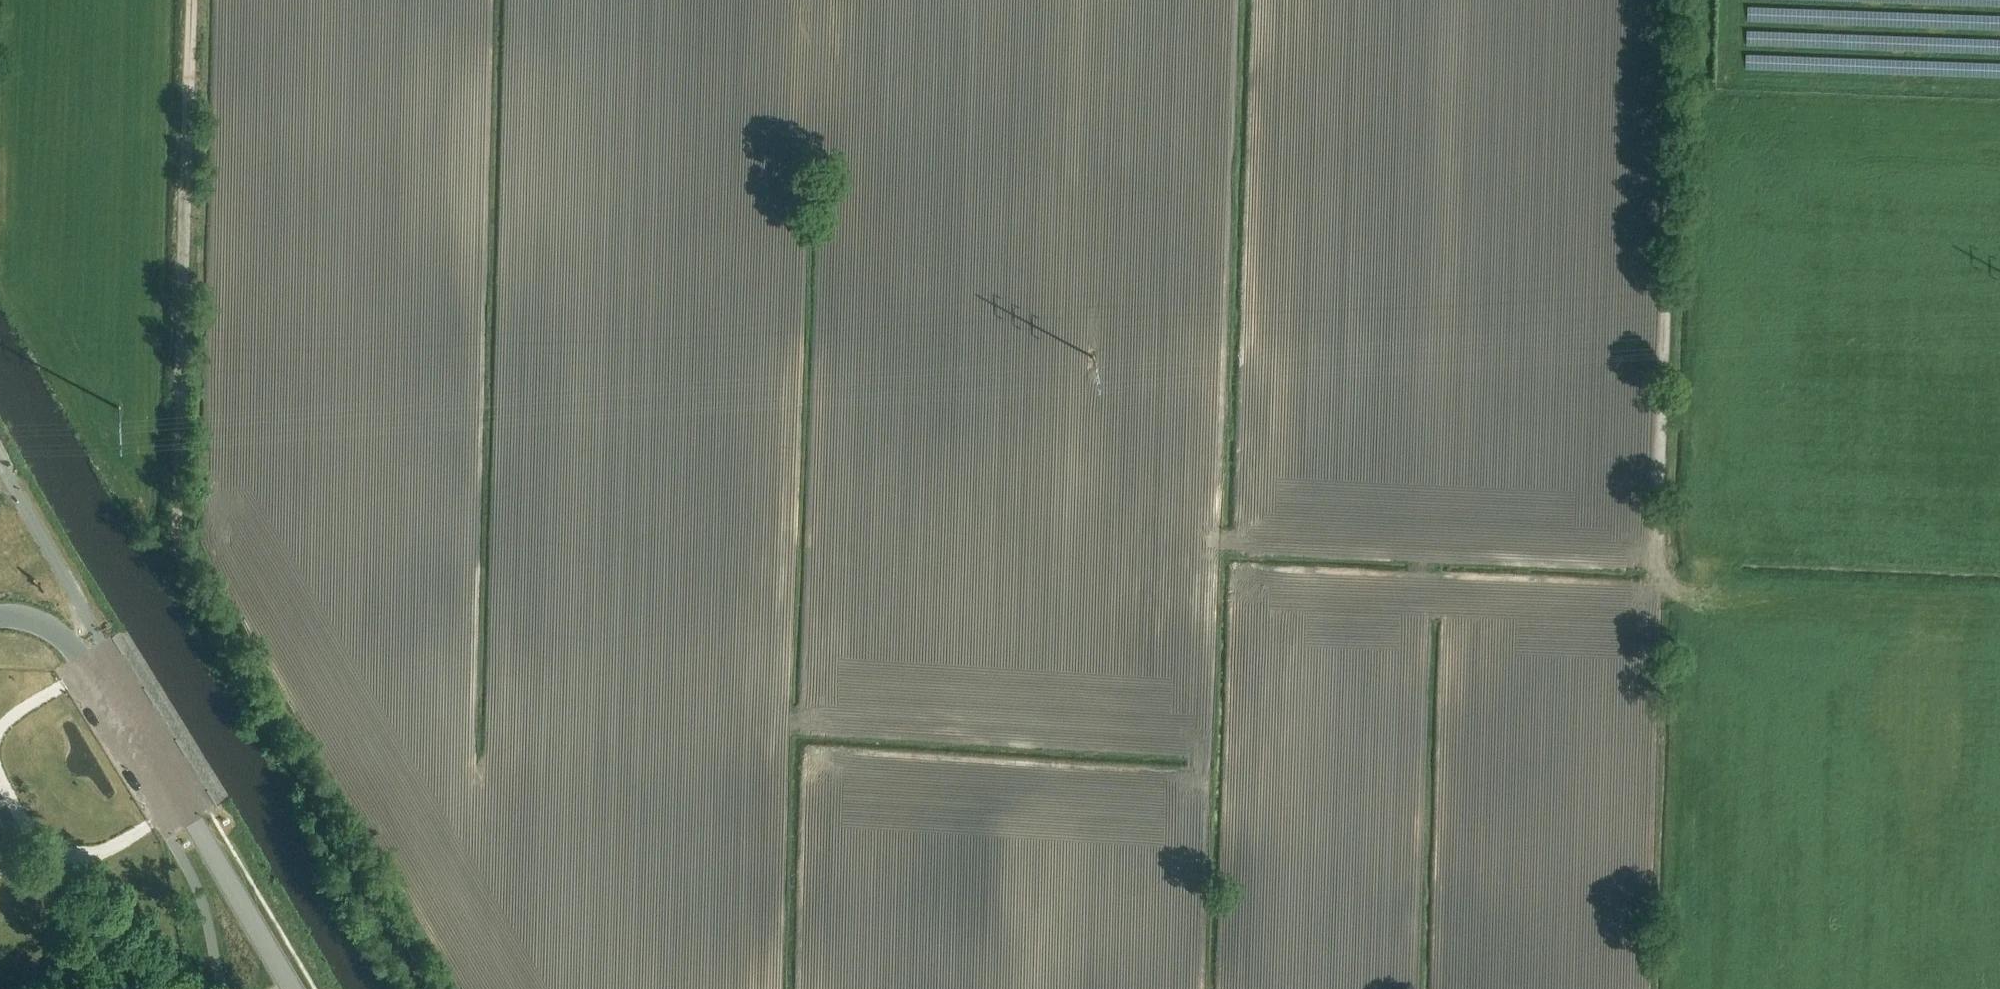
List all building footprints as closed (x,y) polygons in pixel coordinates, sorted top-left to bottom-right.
[(1751,53),(1751,68),(1791,67),(1791,52),(1751,53)] [(7,966),(8,988),(20,988),(19,966),(7,966)]
